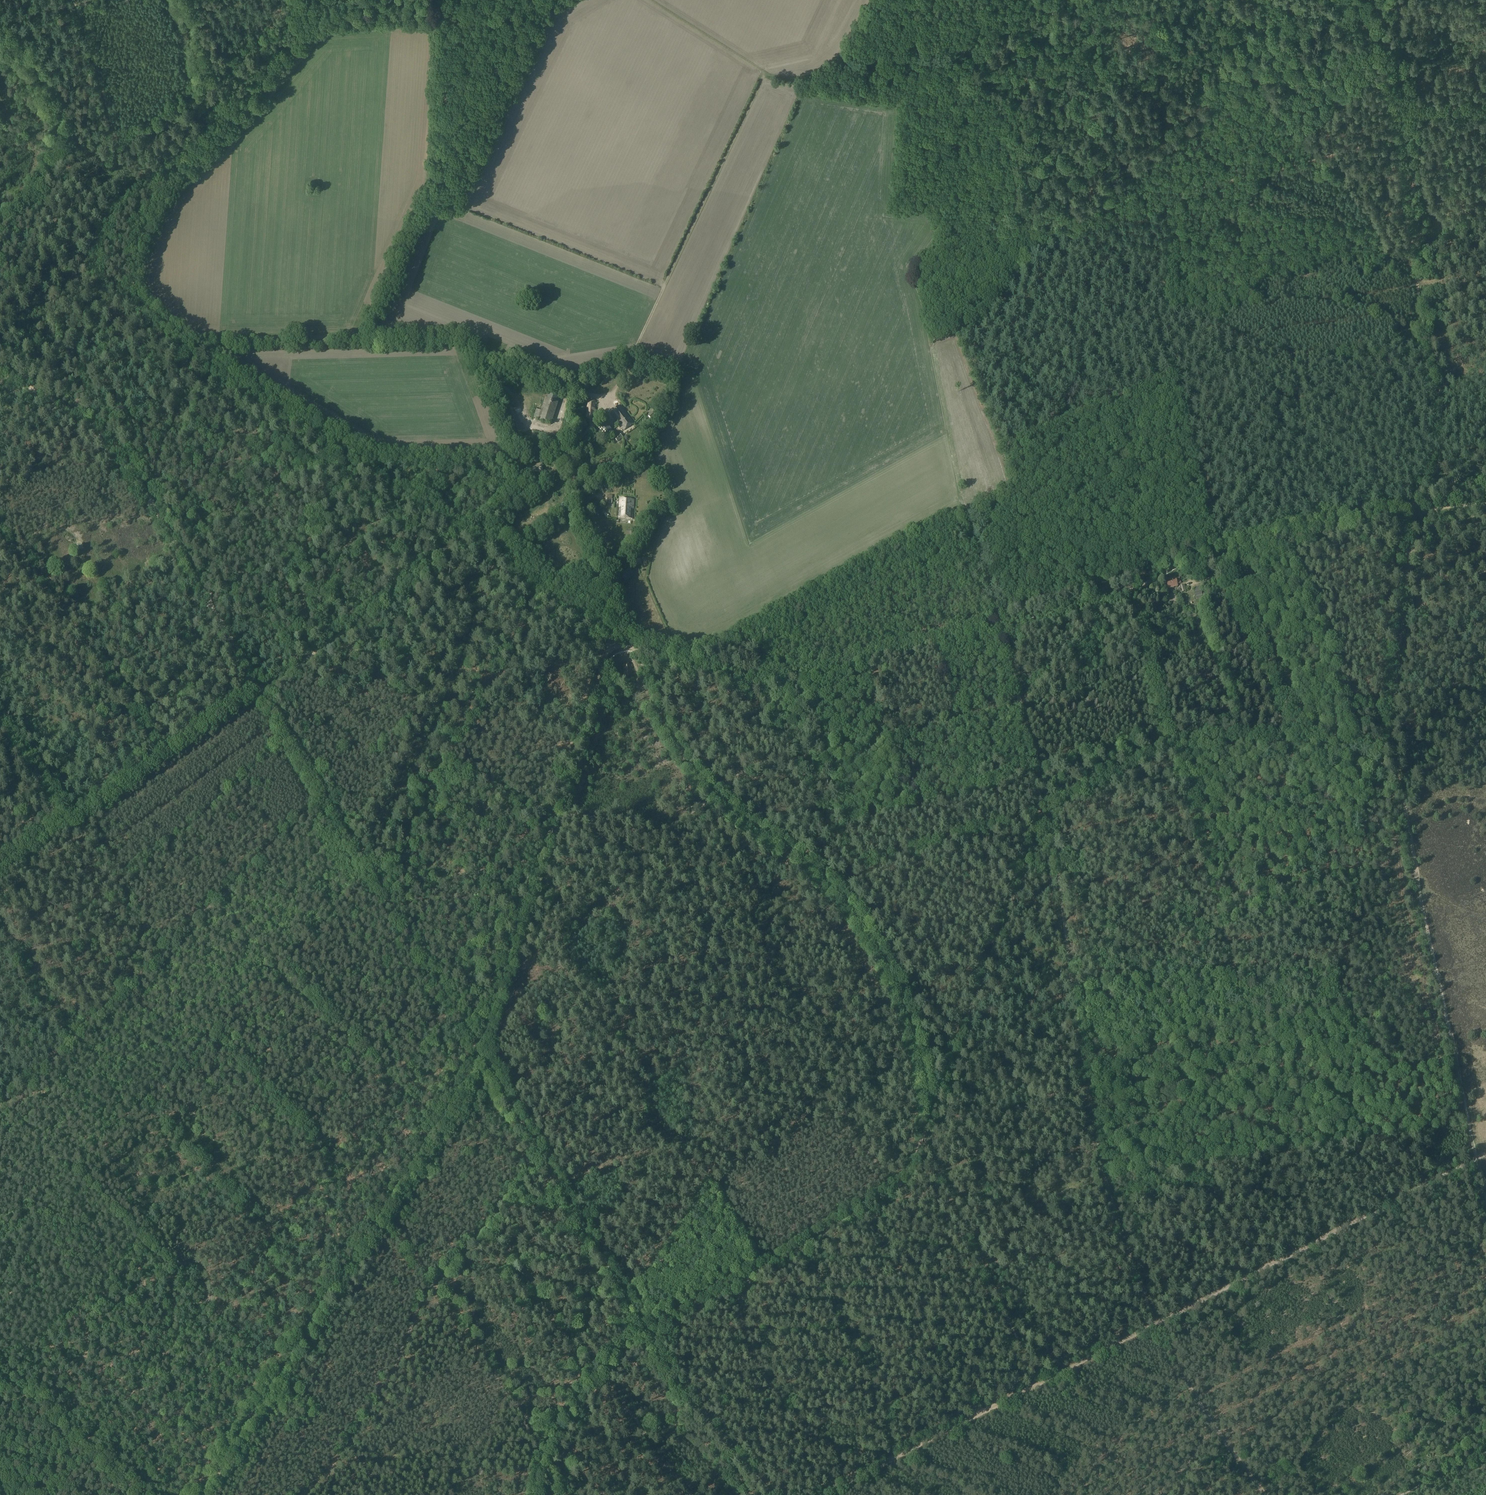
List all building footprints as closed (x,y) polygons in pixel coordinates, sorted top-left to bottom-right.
[(546,394),(545,397),(538,419),(552,424),(560,398),(546,394)] [(586,416),(594,417),(596,401),(588,400),(586,416)] [(634,423),(621,405),(611,413),(624,430),(634,423)] [(653,410),(647,416),(653,422),(659,416),(653,410)] [(607,422),(601,426),(596,430),(602,437),(613,430),(607,422)] [(619,434),(615,438),(618,442),(623,437),(619,434)] [(542,463),(526,465),(527,473),(543,471),(542,463)] [(578,479),(573,476),(564,488),(569,492),(578,479)] [(634,500),(620,498),(619,517),(633,519),(634,500)] [(628,568),(620,576),(625,581),(633,573),(628,568)] [(1175,578),(1166,580),(1168,588),(1177,586),(1175,578)] [(1194,588),(1197,599),(1205,597),(1202,585),(1194,588)] [(632,678),(631,665),(629,663),(626,663),(623,665),(624,677),(627,680),(630,680),(632,678)]
